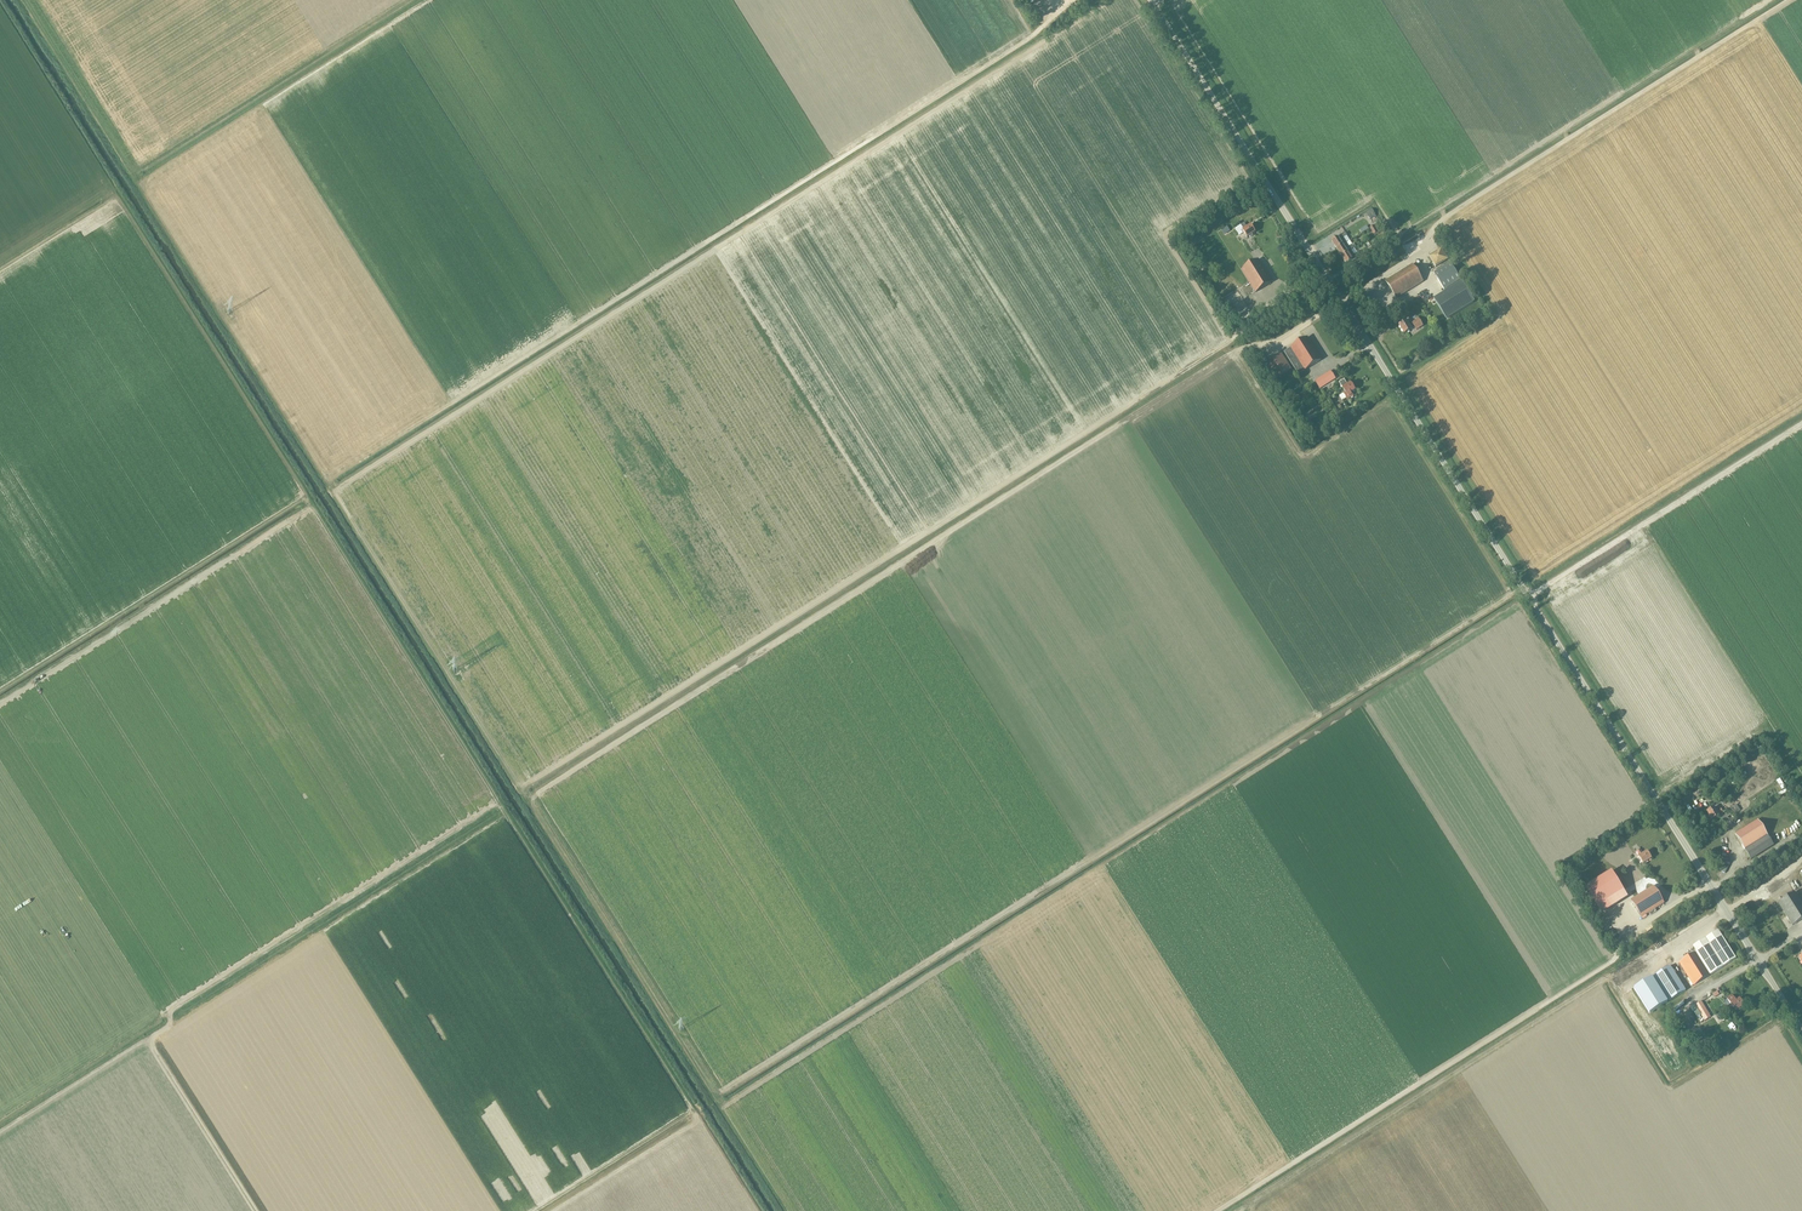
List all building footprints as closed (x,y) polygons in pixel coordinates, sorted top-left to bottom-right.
[(1373,209),(1367,212),(1370,218),(1376,215),(1373,209)] [(1374,234),(1377,232),(1378,234),(1382,231),(1378,223),(1370,228),(1374,234)] [(1247,238),(1256,233),(1251,225),(1247,228),(1244,224),(1235,229),(1239,236),(1244,233),(1247,238)] [(1336,249),(1346,243),(1343,238),(1347,235),(1345,232),(1332,241),(1336,249)] [(1406,244),(1410,251),(1420,247),(1417,242),(1425,238),(1423,234),(1416,237),(1418,241),(1412,244),(1411,242),(1406,244)] [(1336,249),(1341,256),(1351,250),(1356,247),(1354,243),(1348,247),(1346,243),(1336,249)] [(1435,268),(1448,259),(1441,249),(1429,257),(1435,268)] [(1356,260),(1351,250),(1341,256),(1346,264),(1352,261),(1352,262),(1356,260)] [(1255,293),(1272,282),(1258,259),(1241,270),(1255,293)] [(1444,290),(1460,280),(1450,263),(1434,273),(1444,290)] [(1396,298),(1423,281),(1412,264),(1385,281),(1396,298)] [(1474,302),(1461,282),(1435,298),(1447,319),(1474,302)] [(1406,320),(1399,325),(1404,334),(1412,329),(1412,330),(1414,328),(1416,330),(1423,326),(1418,318),(1409,324),(1406,320)] [(1290,348),(1284,352),(1298,374),(1305,370),(1322,359),(1307,337),(1290,348)] [(1263,341),(1265,350),(1277,347),(1276,339),(1263,341)] [(1274,380),(1291,370),(1281,353),(1264,364),(1274,380)] [(1319,388),(1335,378),(1331,372),(1315,382),(1319,388)] [(1346,385),(1344,381),(1343,380),(1339,383),(1342,388),(1345,392),(1343,393),(1347,400),(1354,396),(1352,393),(1355,390),(1350,383),(1346,385)] [(1774,823),(1792,811),(1788,805),(1770,817),(1774,823)] [(1718,814),(1723,812),(1720,808),(1716,811),(1714,807),(1706,812),(1712,820),(1719,815),(1718,814)] [(1757,820),(1735,834),(1751,859),(1773,845),(1757,820)] [(1643,864),(1651,858),(1647,851),(1642,854),(1640,849),(1637,851),(1639,856),(1638,856),(1643,864)] [(1641,917),(1663,903),(1653,886),(1630,900),(1641,917)] [(1801,919),(1801,903),(1795,892),(1778,903),(1792,925),(1801,919)] [(1616,897),(1597,908),(1603,918),(1622,906),(1616,897)] [(1737,962),(1714,926),(1708,930),(1713,939),(1655,975),(1672,1003),(1737,962)] [(1667,1002),(1652,977),(1634,989),(1649,1014),(1667,1002)] [(1739,998),(1736,1001),(1732,995),(1727,999),(1731,1005),(1732,1004),(1732,1005),(1729,1007),(1733,1013),(1736,1011),(1744,1005),(1739,998)] [(1697,1017),(1701,1015),(1705,1020),(1711,1017),(1701,1001),(1691,1008),(1697,1017)]
